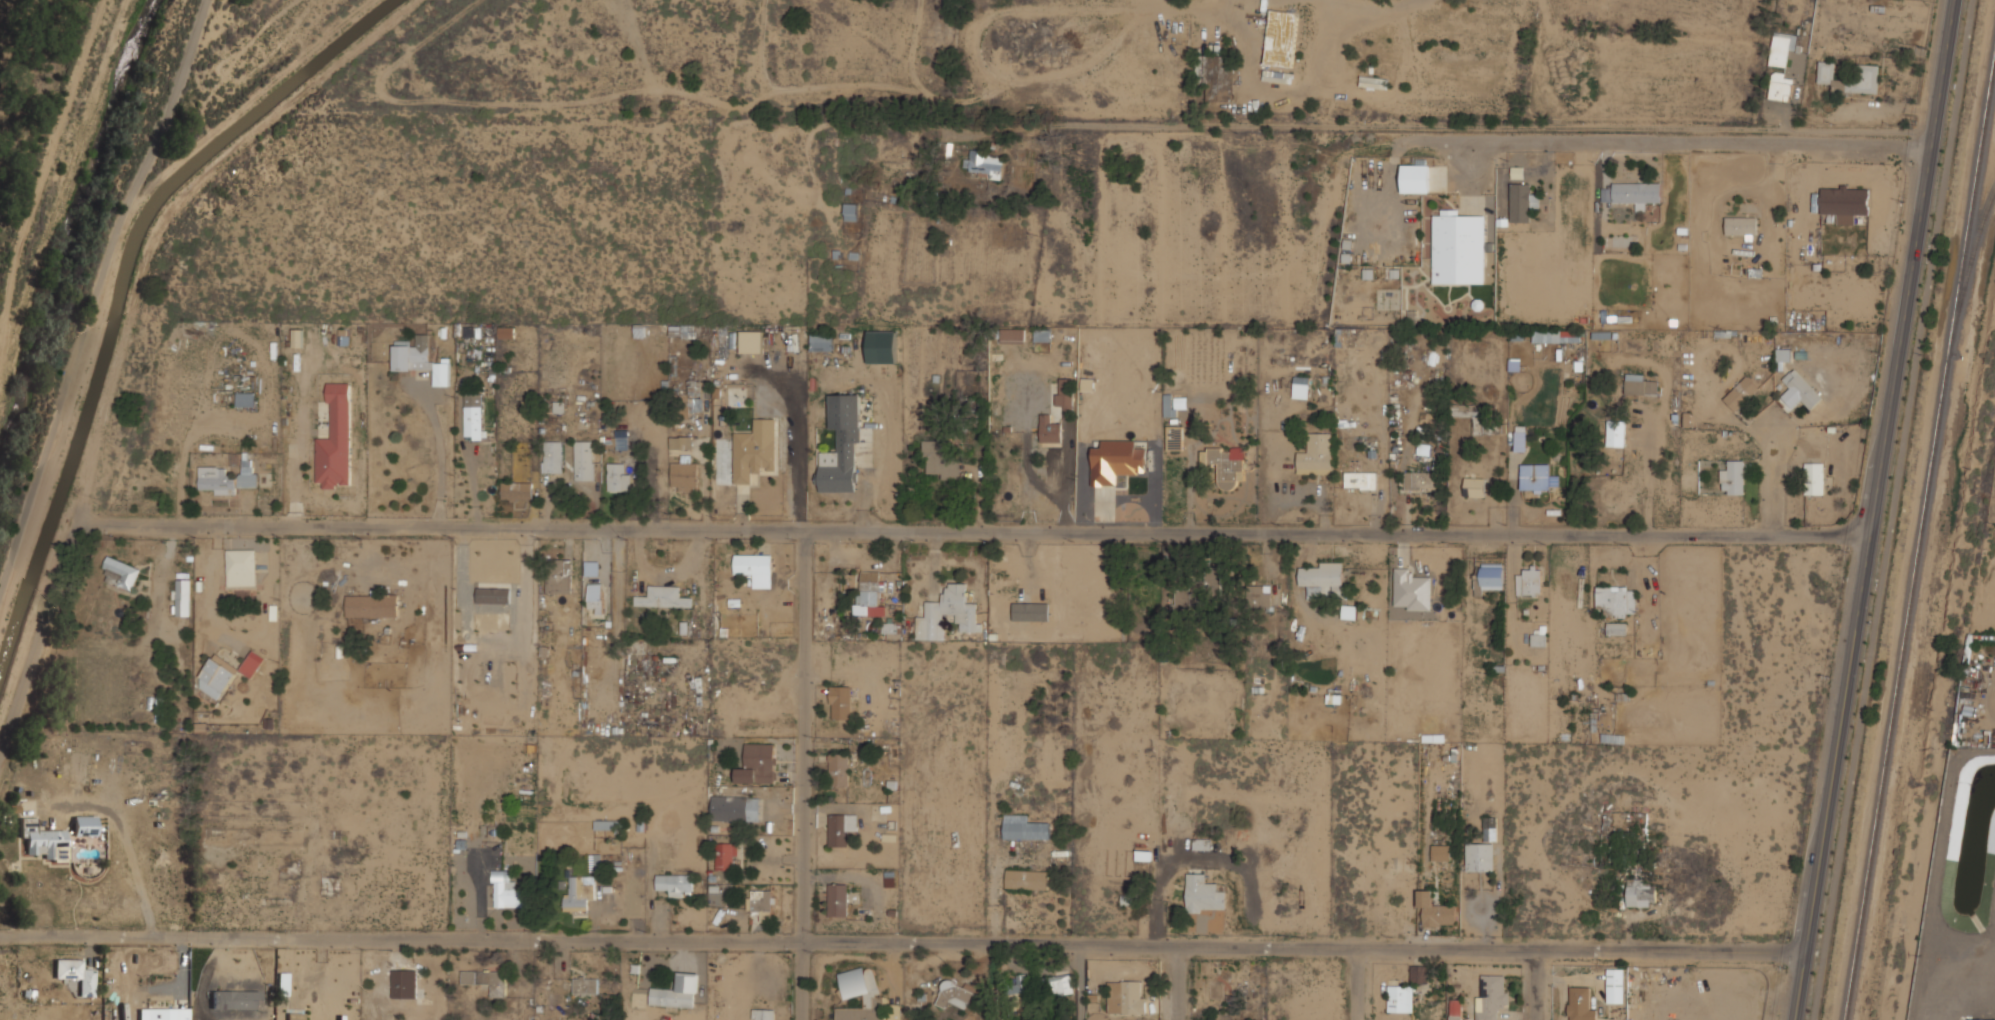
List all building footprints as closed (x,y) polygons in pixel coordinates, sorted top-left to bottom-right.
[(1298,12),(1270,9),(1265,64),(1293,67),(1298,12)] [(1799,35),(1775,31),(1770,64),(1786,67),(1789,49),(1797,50),(1799,35)] [(1234,55),(1199,55),(1198,77),(1207,77),(1207,100),(1233,101),(1234,55)] [(1836,61),(1819,61),(1818,82),(1832,83),(1832,91),(1878,93),(1879,64),(1858,63),(1857,81),(1836,81),(1836,61)] [(1264,81),(1291,81),(1291,71),(1264,71),(1264,81)] [(1793,72),(1771,72),(1771,99),(1793,99),(1793,72)] [(1388,76),(1360,75),(1360,86),(1387,88),(1388,76)] [(1001,175),(1003,158),(995,158),(995,152),(971,149),(970,158),(966,158),(964,171),(1001,175)] [(1429,193),(1429,159),(1416,159),(1416,165),(1402,164),(1402,192),(1429,193)] [(1523,166),(1511,167),(1512,178),(1524,178),(1523,166)] [(1532,182),(1511,182),(1511,221),(1532,221),(1532,182)] [(1662,182),(1613,182),(1613,202),(1636,202),(1636,209),(1645,209),(1645,202),(1662,202),(1662,182)] [(1870,214),(1871,185),(1821,184),(1821,214),(1839,214),(1839,224),(1859,224),(1860,214),(1870,214)] [(857,220),(857,203),(845,203),(845,220),(857,220)] [(1460,215),(1460,209),(1441,209),(1441,214),(1433,214),(1433,284),(1486,284),(1486,216),(1460,215)] [(1726,235),(1757,235),(1757,217),(1726,217),(1726,235)] [(515,327),(499,327),(498,338),(514,338),(515,327)] [(1026,341),(1026,329),(1001,329),(1001,341),(1026,341)] [(896,363),(896,331),(868,332),(868,363),(896,363)] [(1050,340),(1050,331),(1035,331),(1035,340),(1050,340)] [(1578,331),(1535,331),(1535,341),(1578,341),(1578,331)] [(832,332),(810,332),(810,350),(832,350),(832,332)] [(394,345),(394,369),(431,369),(431,333),(414,333),(414,345),(394,345)] [(1786,361),(1789,362),(1793,352),(1782,347),(1774,366),(1782,370),(1786,361)] [(450,385),(450,360),(435,360),(435,385),(450,385)] [(1824,397),(1794,368),(1782,380),(1812,409),(1824,397)] [(1658,394),(1658,381),(1645,381),(1645,374),(1625,374),(1625,394),(1658,394)] [(1724,398),(1736,411),(1761,388),(1748,375),(1724,398)] [(1065,418),(1074,418),(1074,378),(1058,378),(1058,406),(1065,406),(1065,418)] [(329,437),(317,437),(317,486),(351,486),(351,381),(329,381),(329,437)] [(691,404),(703,404),(703,392),(700,392),(700,385),(691,385),(691,404)] [(255,392),(237,392),(237,406),(255,406),(255,392)] [(859,492),(860,394),(831,393),(830,429),(839,429),(839,451),(820,451),(820,491),(859,492)] [(1175,416),(1174,394),(1164,395),(1166,417),(1175,416)] [(465,395),(465,439),(484,439),(484,395),(465,395)] [(1041,442),(1062,442),(1062,423),(1051,423),(1051,413),(1041,413),(1041,442)] [(775,417),(755,417),(755,429),(734,429),(734,483),(753,483),(753,473),(775,473),(775,417)] [(1627,420),(1608,420),(1608,446),(1627,446),(1627,420)] [(1183,425),(1167,425),(1167,449),(1183,449),(1183,425)] [(1515,450),(1527,450),(1527,426),(1515,426),(1515,450)] [(1298,473),(1332,473),(1332,433),(1309,433),(1309,453),(1298,453),(1298,473)] [(692,435),(670,435),(670,448),(692,448),(692,435)] [(563,472),(563,440),(544,440),(544,472),(563,472)] [(595,440),(575,440),(575,479),(595,479),(595,440)] [(941,473),(942,479),(961,479),(961,456),(949,456),(949,440),(924,440),(925,473),(941,473)] [(1130,464),(1146,464),(1146,444),(1130,444),(1130,464)] [(1245,448),(1203,448),(1202,465),(1219,465),(1219,489),(1237,490),(1237,480),(1244,480),(1245,448)] [(200,466),(200,487),(216,487),(216,494),(237,495),(237,486),(256,486),(256,453),(242,453),(242,476),(226,476),(226,466),(200,466)] [(697,491),(697,460),(681,460),(681,462),(672,462),(672,491),(697,491)] [(1746,494),(1746,460),(1729,460),(1729,469),(1721,469),(1721,494),(1746,494)] [(608,491),(633,491),(633,472),(626,472),(626,462),(608,462),(608,491)] [(1825,462),(1805,462),(1805,494),(1825,494),(1825,462)] [(1521,492),(1552,492),(1552,485),(1560,485),(1560,474),(1551,474),(1551,463),(1521,463),(1521,492)] [(1105,465),(1083,465),(1083,488),(1105,488),(1105,465)] [(1147,470),(1133,470),(1133,492),(1147,492),(1147,470)] [(1377,489),(1377,472),(1346,472),(1346,489),(1377,489)] [(1435,472),(1405,472),(1405,489),(1435,489),(1435,472)] [(1486,496),(1486,477),(1464,477),(1464,496),(1486,496)] [(533,499),(533,481),(503,481),(503,499),(533,499)] [(228,585),(256,585),(256,549),(228,549),(228,585)] [(735,573),(771,573),(771,554),(735,554),(735,573)] [(132,591),(141,569),(111,555),(101,577),(132,591)] [(573,592),(573,558),(547,558),(547,592),(573,592)] [(1321,567),(1300,567),(1300,587),(1310,586),(1310,597),(1318,597),(1318,589),(1343,589),(1343,561),(1321,562),(1321,567)] [(1504,589),(1504,563),(1481,563),(1481,574),(1476,574),(1476,589),(1504,589)] [(1541,594),(1541,565),(1526,565),(1526,574),(1518,574),(1518,594),(1541,594)] [(1223,567),(1206,566),(1205,589),(1175,588),(1174,612),(1198,613),(1199,601),(1222,602),(1223,567)] [(1394,568),(1395,606),(1407,605),(1407,610),(1432,610),(1431,576),(1412,576),(1412,567),(1394,568)] [(858,614),(881,615),(881,590),(885,590),(885,580),(881,579),(881,570),(859,570),(858,614)] [(1597,575),(1597,609),(1606,609),(1606,616),(1636,617),(1636,586),(1609,586),(1609,575),(1597,575)] [(174,616),(191,616),(191,578),(174,578),(174,616)] [(604,583),(589,583),(589,612),(604,612),(604,583)] [(944,640),(944,614),(958,613),(958,632),(982,631),(982,621),(977,621),(977,602),(967,603),(967,583),(944,583),(945,601),(926,601),(926,616),(916,616),(917,640),(944,640)] [(692,596),(681,596),(682,585),(646,585),(646,595),(634,595),(634,606),(692,606),(692,596)] [(1248,605),(1271,605),(1271,585),(1248,585),(1248,605)] [(477,602),(510,603),(511,588),(477,587),(477,602)] [(347,617),(398,617),(398,594),(347,594),(347,617)] [(1049,602),(1013,603),(1013,621),(1049,620),(1049,602)] [(1344,618),(1354,618),(1354,606),(1344,606),(1344,618)] [(902,637),(902,620),(882,620),(882,637),(902,637)] [(1627,622),(1608,622),(1608,635),(1627,635),(1627,622)] [(1532,646),(1546,646),(1546,632),(1532,632),(1532,646)] [(240,669),(251,677),(266,657),(254,649),(240,669)] [(218,699),(238,672),(216,655),(196,682),(218,699)] [(851,719),(851,685),(830,685),(830,719),(851,719)] [(737,782),(775,782),(775,743),(746,743),(746,764),(737,764),(737,782)] [(849,752),(830,752),(830,783),(849,783),(849,752)] [(759,820),(759,795),(712,795),(712,820),(759,820)] [(829,846),(847,846),(847,834),(857,834),(857,813),(829,813),(829,846)] [(1051,839),(1051,822),(1029,822),(1029,813),(1004,813),(1004,839),(1051,839)] [(96,835),(96,816),(74,816),(74,835),(96,835)] [(37,830),(36,817),(21,818),(21,838),(27,838),(28,853),(45,853),(45,862),(68,861),(68,829),(37,830)] [(1496,841),(1496,817),(1485,817),(1485,841),(1496,841)] [(614,828),(614,820),(596,820),(596,828),(614,828)] [(717,869),(737,869),(737,843),(717,843),(717,869)] [(1495,871),(1495,843),(1467,843),(1467,871),(1495,871)] [(1450,861),(1450,844),(1432,844),(1432,861),(1450,861)] [(673,875),(673,866),(657,866),(657,887),(667,887),(667,895),(693,896),(693,875),(673,875)] [(494,907),(529,907),(529,889),(515,889),(515,869),(494,869),(494,907)] [(1049,888),(1049,869),(1007,869),(1007,888),(1049,888)] [(1226,911),(1226,891),(1217,891),(1217,883),(1206,883),(1206,873),(1187,873),(1187,911),(1226,911)] [(567,875),(567,911),(588,911),(588,900),(596,900),(596,875),(567,875)] [(1656,885),(1647,885),(1647,878),(1627,878),(1627,906),(1656,906),(1656,885)] [(847,883),(829,883),(829,916),(847,916),(847,883)] [(773,920),(773,890),(752,890),(752,912),(761,912),(761,920),(773,920)] [(1437,890),(1419,890),(1419,926),(1458,926),(1458,905),(1437,905),(1437,890)] [(84,969),(84,959),(56,958),(55,978),(80,979),(79,996),(94,996),(95,969),(84,969)] [(1411,982),(1429,982),(1429,965),(1411,965),(1411,982)] [(880,969),(841,970),(841,997),(865,997),(865,1007),(836,1007),(837,1019),(880,1019),(880,969)] [(418,970),(393,970),(393,991),(401,991),(401,997),(418,997),(418,970)] [(506,970),(461,970),(461,986),(490,986),(490,996),(506,996),(506,970)] [(1625,970),(1608,970),(1608,1002),(1625,1002),(1625,970)] [(702,994),(703,973),(678,972),(677,988),(651,987),(650,1005),(696,1007),(696,993),(702,994)] [(288,994),(288,973),(279,973),(279,994),(288,994)] [(1498,1004),(1508,1004),(1509,975),(1477,974),(1477,1019),(1498,1019),(1498,1004)] [(1009,986),(1011,994),(1029,989),(1025,975),(1018,977),(1019,983),(1009,986)] [(1074,994),(1074,976),(1045,976),(1045,994),(1074,994)] [(599,977),(573,977),(573,993),(599,993),(599,977)] [(952,1000),(963,1009),(974,996),(952,978),(934,1000),(945,1009),(952,1000)] [(1108,980),(1108,1014),(1145,1014),(1145,980),(1108,980)] [(1414,985),(1389,985),(1389,1012),(1414,1012),(1414,985)] [(1594,987),(1568,987),(1568,1019),(1594,1019),(1594,987)] [(212,991),(211,1008),(257,1009),(258,991),(212,991)] [(1462,999),(1450,999),(1450,1019),(1462,1019),(1462,999)] [(185,1008),(147,1008),(147,1019),(185,1019),(185,1008)] [(755,1008),(755,1019),(776,1019),(776,1009),(755,1008)] [(304,1012),(285,1012),(285,1019),(304,1019),(304,1012)]
